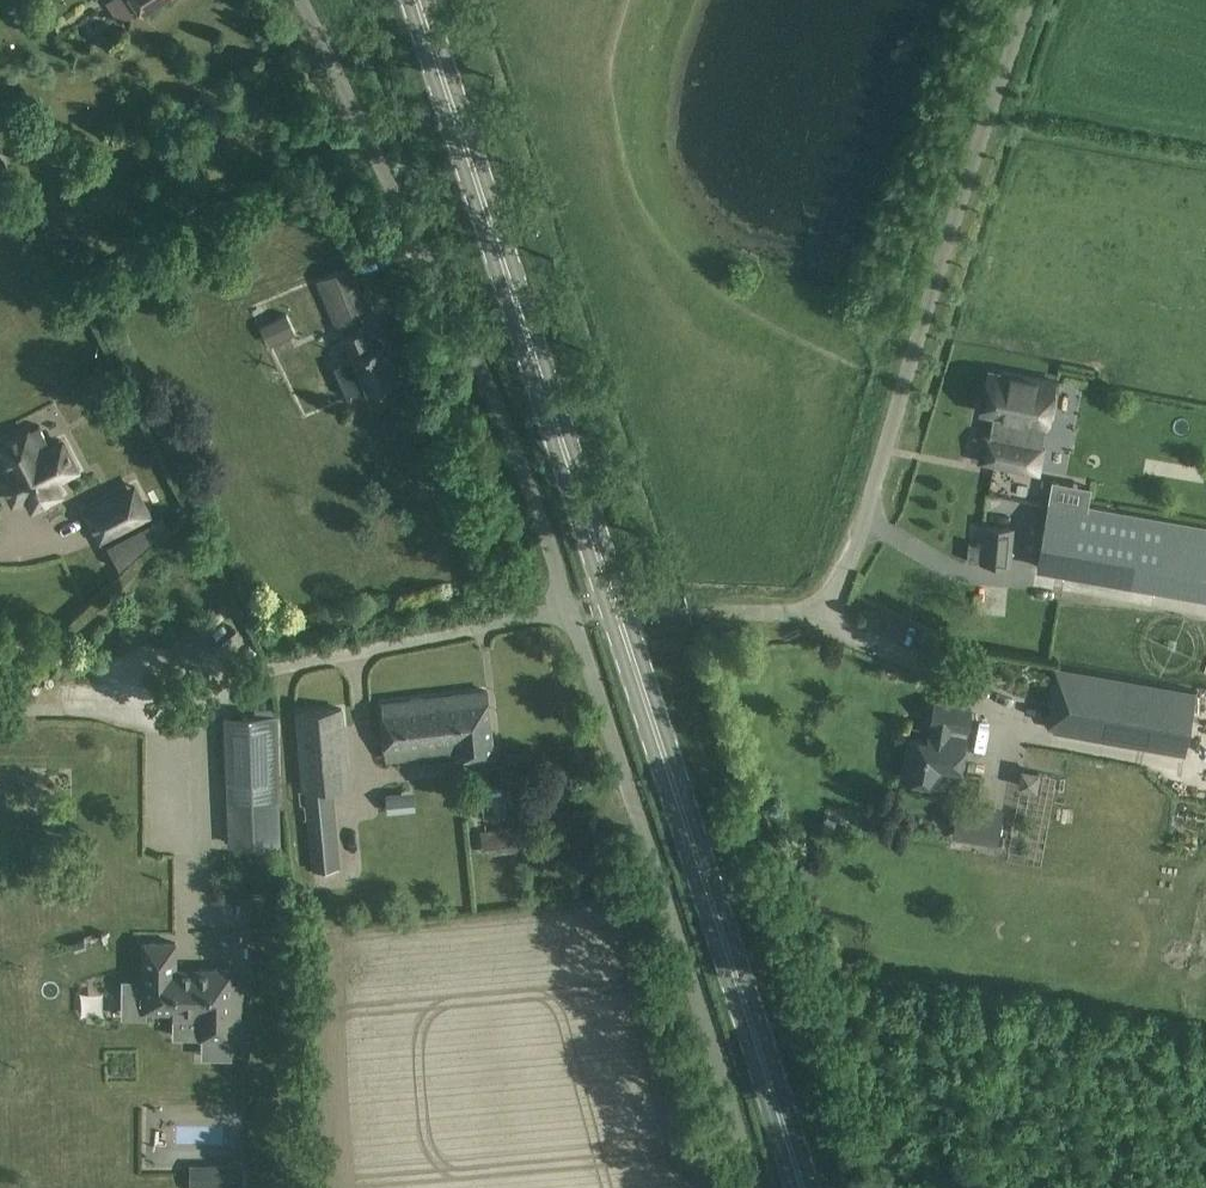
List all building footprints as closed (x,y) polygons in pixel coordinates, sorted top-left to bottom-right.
[(106,1),(120,22),(138,10),(142,17),(167,0),(108,0),(106,1)] [(337,325),(372,310),(354,265),(318,280),(337,325)] [(275,316),(268,301),(251,309),(258,323),(275,316)] [(376,346),(367,326),(343,337),(352,357),(334,366),(349,398),(368,389),(369,391),(399,377),(384,343),(376,346)] [(983,399),(981,409),(985,410),(994,412),(991,430),(989,437),(986,436),(981,459),(1037,470),(1042,447),(1041,447),(1027,444),(1032,419),(1046,422),(1047,422),(1049,412),(1050,412),(1056,381),(1004,371),(1003,375),(988,372),(983,399)] [(0,473),(0,474),(14,501),(26,494),(33,507),(60,493),(53,480),(76,468),(62,441),(50,447),(38,425),(28,431),(7,441),(19,464),(0,473)] [(86,511),(101,539),(149,514),(134,487),(86,511)] [(1049,500),(1037,568),(1165,591),(1177,523),(1049,500)] [(151,518),(106,541),(119,567),(158,532),(151,518)] [(969,560),(1010,563),(1013,527),(985,525),(983,544),(970,543),(969,560)] [(1196,691),(1055,666),(1048,702),(1058,703),(1053,729),(1185,753),(1196,691)] [(487,690),(382,701),(386,757),(458,750),(459,755),(493,751),(487,690)] [(908,736),(901,776),(957,786),(971,707),(935,700),(929,739),(908,736)] [(296,712),(298,736),(302,788),(304,788),(312,870),(341,867),(333,785),(348,784),(342,708),(296,712)] [(276,715),(227,717),(227,741),(232,845),(279,844),(276,715)] [(1036,789),(1039,772),(1022,769),(1020,786),(1036,789)] [(386,812),(414,807),(412,789),(384,794),(386,812)] [(1003,809),(959,801),(953,838),(997,845),(1003,809)] [(514,829),(481,833),(482,847),(499,844),(500,851),(517,849),(514,829)] [(144,980),(144,1009),(173,1010),(173,1036),(233,1036),(233,1019),(240,1019),(240,989),(233,989),(233,969),(175,968),(175,942),(144,942),(144,980)] [(189,1187),(243,1187),(243,1164),(189,1164),(189,1187)]
